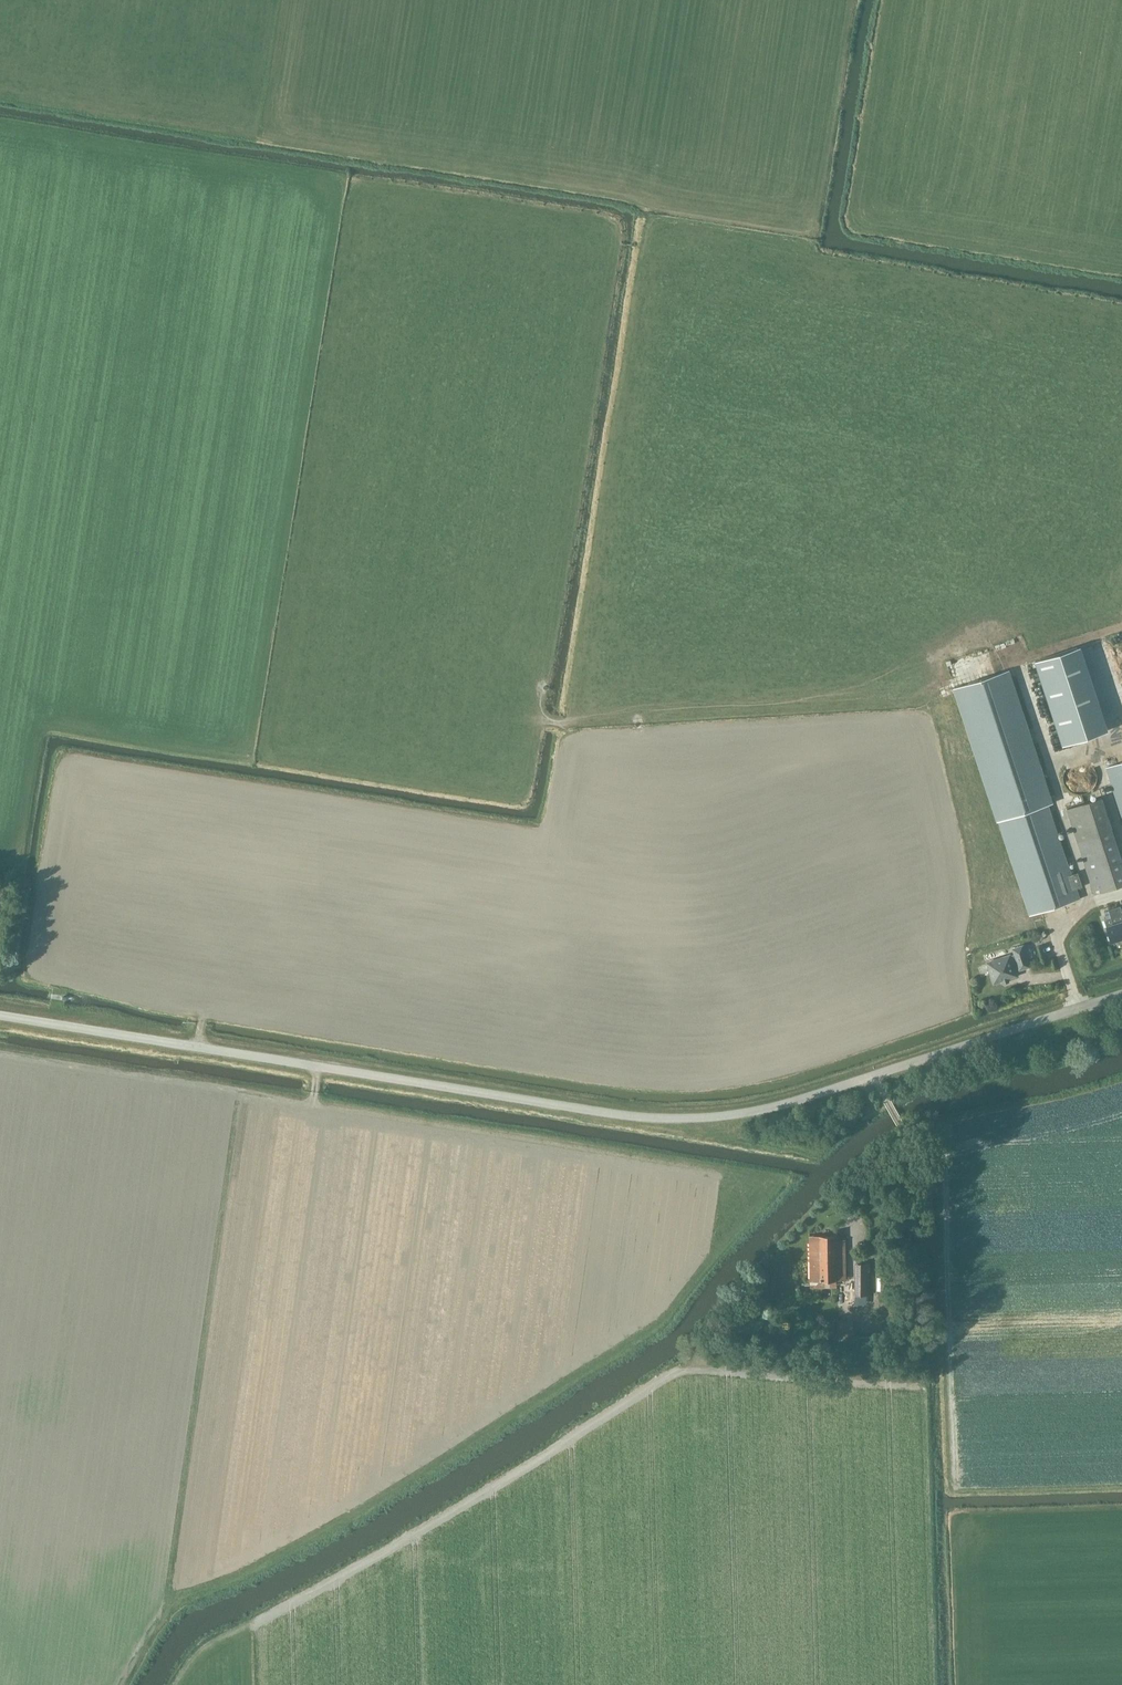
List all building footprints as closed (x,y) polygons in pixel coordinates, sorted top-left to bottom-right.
[(1035,661),(1063,745),(1105,731),(1077,647),(1035,661)] [(1008,670),(955,688),(977,754),(998,821),(999,821),(1031,915),(1042,911),(1080,899),(1077,889),(1083,887),(1078,872),(1071,874),(1048,804),(1052,803),(1030,736),(1008,670)] [(1105,767),(1121,819),(1121,762),(1105,767)] [(1121,885),(1121,858),(1103,797),(1067,809),(1094,894),(1121,885)] [(1121,937),(1121,918),(1118,906),(1108,909),(1112,923),(1105,925),(1110,941),(1121,937)] [(1010,955),(988,963),(994,982),(1016,975),(1015,970),(1020,968),(1020,969),(1029,966),(1022,946),(1013,949),(1015,954),(1010,956),(1010,955)] [(836,1287),(836,1280),(846,1280),(846,1240),(837,1240),(837,1236),(819,1236),(819,1242),(810,1242),(810,1280),(810,1287),(836,1287)] [(870,1295),(870,1263),(855,1264),(855,1295),(870,1295)]
